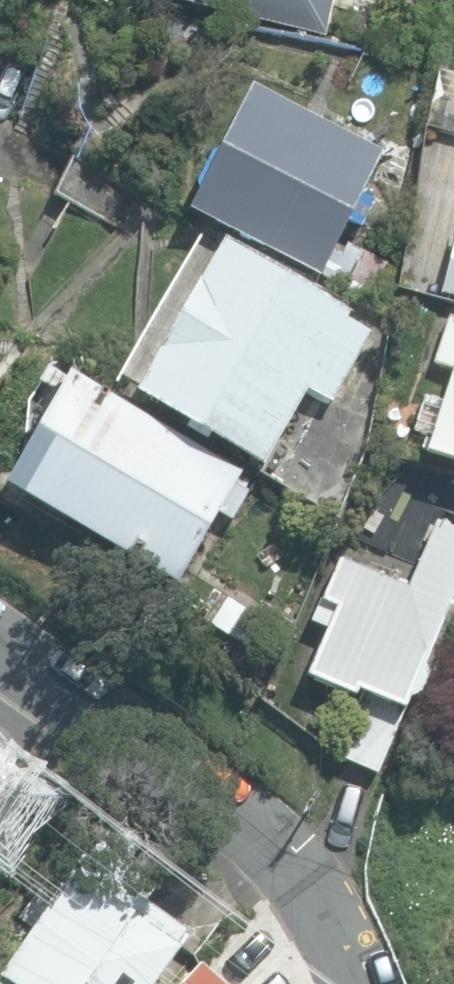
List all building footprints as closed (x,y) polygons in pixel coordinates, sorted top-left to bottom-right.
[(326,38),(335,0),(165,0),(326,38)] [(189,210),(322,275),(347,222),(359,228),(373,201),(361,195),(382,152),(251,89),(221,151),(214,148),(197,184),(201,186),(189,210)] [(53,195),(122,227),(140,188),(71,156),(53,195)] [(138,394),(264,466),(308,389),(332,403),(372,334),(348,320),(351,314),(224,241),(138,394)] [(331,268),(374,291),(388,264),(346,241),(331,268)] [(453,298),(453,241),(440,294),(453,298)] [(450,313),(433,365),(452,371),(443,401),(424,396),(414,430),(432,436),(427,452),(453,461),(453,315),(450,313)] [(6,487),(178,585),(219,512),(233,520),(250,492),(237,484),(243,472),(71,374),(70,377),(50,366),(40,383),(58,393),(53,393),(49,395),(45,398),(42,403),(40,408),(39,413),(39,419),(41,425),(6,487)] [(453,516),(453,478),(445,474),(432,507),(453,516)] [(379,774),(453,599),(453,529),(435,522),(408,586),(340,557),(311,623),(327,630),(307,676),(356,697),(358,691),(363,693),(336,755),(379,774)] [(204,620),(240,644),(257,618),(222,594),(204,620)] [(18,761),(0,751),(0,791),(18,761)] [(182,949),(179,947),(189,932),(133,893),(140,882),(95,840),(84,864),(78,875),(5,981),(10,983),(158,983),(182,949)] [(200,968),(185,983),(218,983),(200,968)]
